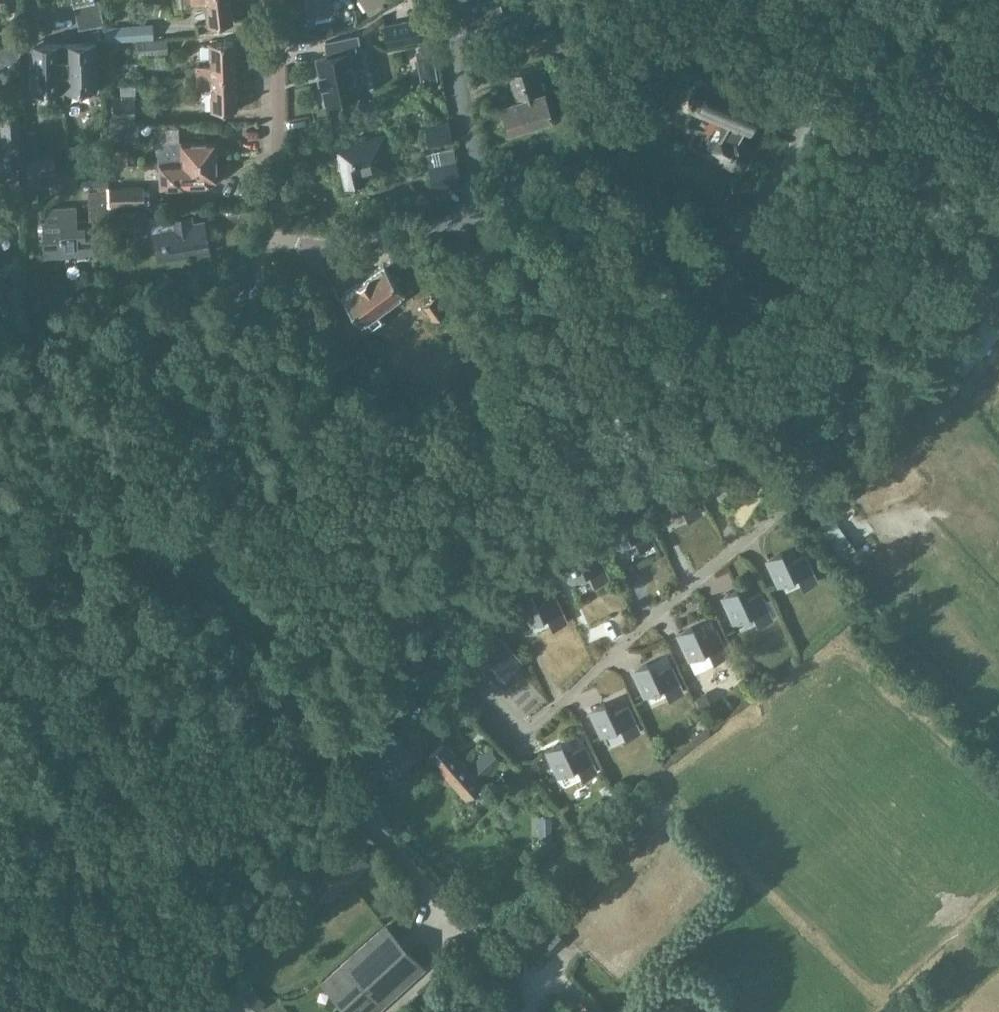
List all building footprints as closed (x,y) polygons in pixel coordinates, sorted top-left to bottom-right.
[(73,4),(75,16),(101,11),(99,0),(91,0),(73,4)] [(191,5),(206,3),(209,25),(232,22),(229,0),(190,0),(191,5)] [(330,0),(305,0),(307,15),(332,11),(330,0)] [(459,8),(466,29),(504,17),(499,0),(485,0),(459,8)] [(383,25),(387,47),(418,41),(421,55),(432,53),(423,6),(413,8),(415,19),(383,25)] [(101,11),(75,16),(78,29),(104,23),(101,11)] [(106,42),(154,39),(153,23),(105,27),(106,42)] [(323,41),(326,55),(314,58),(317,73),(314,74),(318,94),(322,93),(324,103),(359,96),(353,67),(363,65),(357,34),(323,41)] [(20,73),(20,38),(0,46),(0,82),(20,73)] [(137,56),(168,53),(167,38),(136,41),(137,56)] [(95,42),(61,43),(63,92),(97,91),(95,42)] [(211,66),(196,67),(196,78),(235,76),(233,42),(210,43),(211,66)] [(63,92),(61,43),(27,44),(29,93),(63,92)] [(515,100),(500,105),(509,132),(552,119),(544,94),(547,92),(539,65),(508,75),(515,100)] [(434,70),(418,73),(420,83),(436,80),(434,70)] [(235,76),(196,78),(196,85),(196,88),(212,87),(213,111),(236,110),(235,76)] [(710,153),(733,167),(735,168),(742,165),(753,148),(738,139),(748,122),(752,124),(758,113),(729,101),(726,105),(702,92),(696,93),(692,97),(690,102),(691,107),(694,111),(699,113),(700,112),(727,124),(710,153)] [(113,97),(112,97),(112,122),(134,122),(134,97),(120,97),(113,97)] [(0,111),(0,113),(2,142),(19,141),(17,110),(0,111)] [(447,120),(424,125),(428,145),(451,140),(447,120)] [(112,122),(108,122),(108,140),(112,140),(134,140),(136,140),(136,121),(134,122),(112,122)] [(362,175),(392,168),(384,135),(336,146),(345,186),(364,182),(362,175)] [(213,140),(180,141),(179,141),(157,142),(158,161),(168,161),(180,161),(214,159),(213,141),(213,140)] [(41,174),(56,173),(55,156),(25,157),(25,174),(26,185),(42,185),(41,174)] [(170,162),(159,162),(160,187),(184,186),(184,185),(210,184),(210,180),(216,180),(216,160),(182,161),(170,162)] [(463,185),(458,165),(457,161),(428,168),(434,192),(463,185)] [(105,177),(93,177),(93,187),(105,187),(105,177)] [(143,186),(107,188),(107,205),(110,204),(110,205),(144,204),(143,186)] [(98,190),(87,190),(89,218),(106,218),(106,187),(97,188),(98,190)] [(75,206),(42,207),(43,221),(44,254),(71,253),(70,251),(93,250),(92,219),(76,220),(75,206)] [(210,254),(204,223),(204,220),(193,222),(192,214),(173,218),(172,214),(149,215),(146,215),(146,211),(112,212),(112,235),(146,234),(146,231),(151,230),(157,263),(210,254)] [(458,245),(461,269),(486,267),(484,243),(458,245)] [(405,292),(404,291),(411,286),(411,287),(429,274),(426,250),(401,254),(393,260),(392,258),(384,264),(384,263),(341,294),(362,323),(365,321),(371,329),(384,320),(378,311),(405,292)] [(435,297),(424,306),(433,319),(445,310),(435,297)] [(963,374),(977,355),(980,358),(985,351),(988,353),(991,349),(988,347),(998,333),(998,328),(984,316),(948,362),(963,374)] [(683,507),(688,518),(701,512),(689,487),(671,495),(666,484),(653,490),(664,516),(683,507)] [(816,496),(800,509),(813,527),(815,526),(843,561),(858,550),(832,513),(830,515),(816,496)] [(634,537),(639,548),(653,542),(641,517),(622,525),(617,514),(604,520),(616,546),(634,537)] [(590,573),(595,584),(608,578),(596,552),(578,561),(573,550),(560,556),(571,581),(590,573)] [(798,576),(803,587),(816,581),(805,556),(786,564),(781,553),(768,559),(779,584),(798,576)] [(753,613),(758,624),(771,618),(760,593),(741,601),(736,590),(723,596),(735,622),(753,613)] [(548,616),(553,627),(566,621),(555,595),(536,604),(531,593),(518,599),(529,624),(548,616)] [(709,618),(700,623),(706,634),(715,630),(709,618)] [(489,627),(466,649),(497,682),(520,661),(489,627)] [(692,627),(679,633),(690,659),(696,670),(714,661),(727,655),(716,630),(715,630),(706,634),(697,638),(692,627)] [(664,686),(669,697),(682,691),(671,666),(652,675),(647,664),(634,670),(646,695),(664,686)] [(705,695),(696,699),(700,707),(709,703),(705,695)] [(621,727),(626,737),(639,731),(628,706),(609,715),(604,704),(591,710),(602,735),(621,727)] [(428,756),(466,799),(482,784),(444,742),(428,756)] [(578,767),(584,777),(597,771),(585,746),(566,755),(561,744),(548,750),(560,775),(578,767)] [(478,757),(468,766),(481,780),(501,761),(489,748),(483,753),(478,757)] [(536,762),(528,765),(532,774),(540,770),(536,762)] [(538,817),(539,842),(551,842),(551,816),(538,817)] [(403,946),(397,939),(385,926),(323,982),(341,1002),(350,1011),(370,1011),(421,965),(403,946)] [(556,931),(545,942),(554,951),(566,940),(556,931)] [(225,959),(212,971),(233,992),(251,1011),(264,1000),(225,959)]
